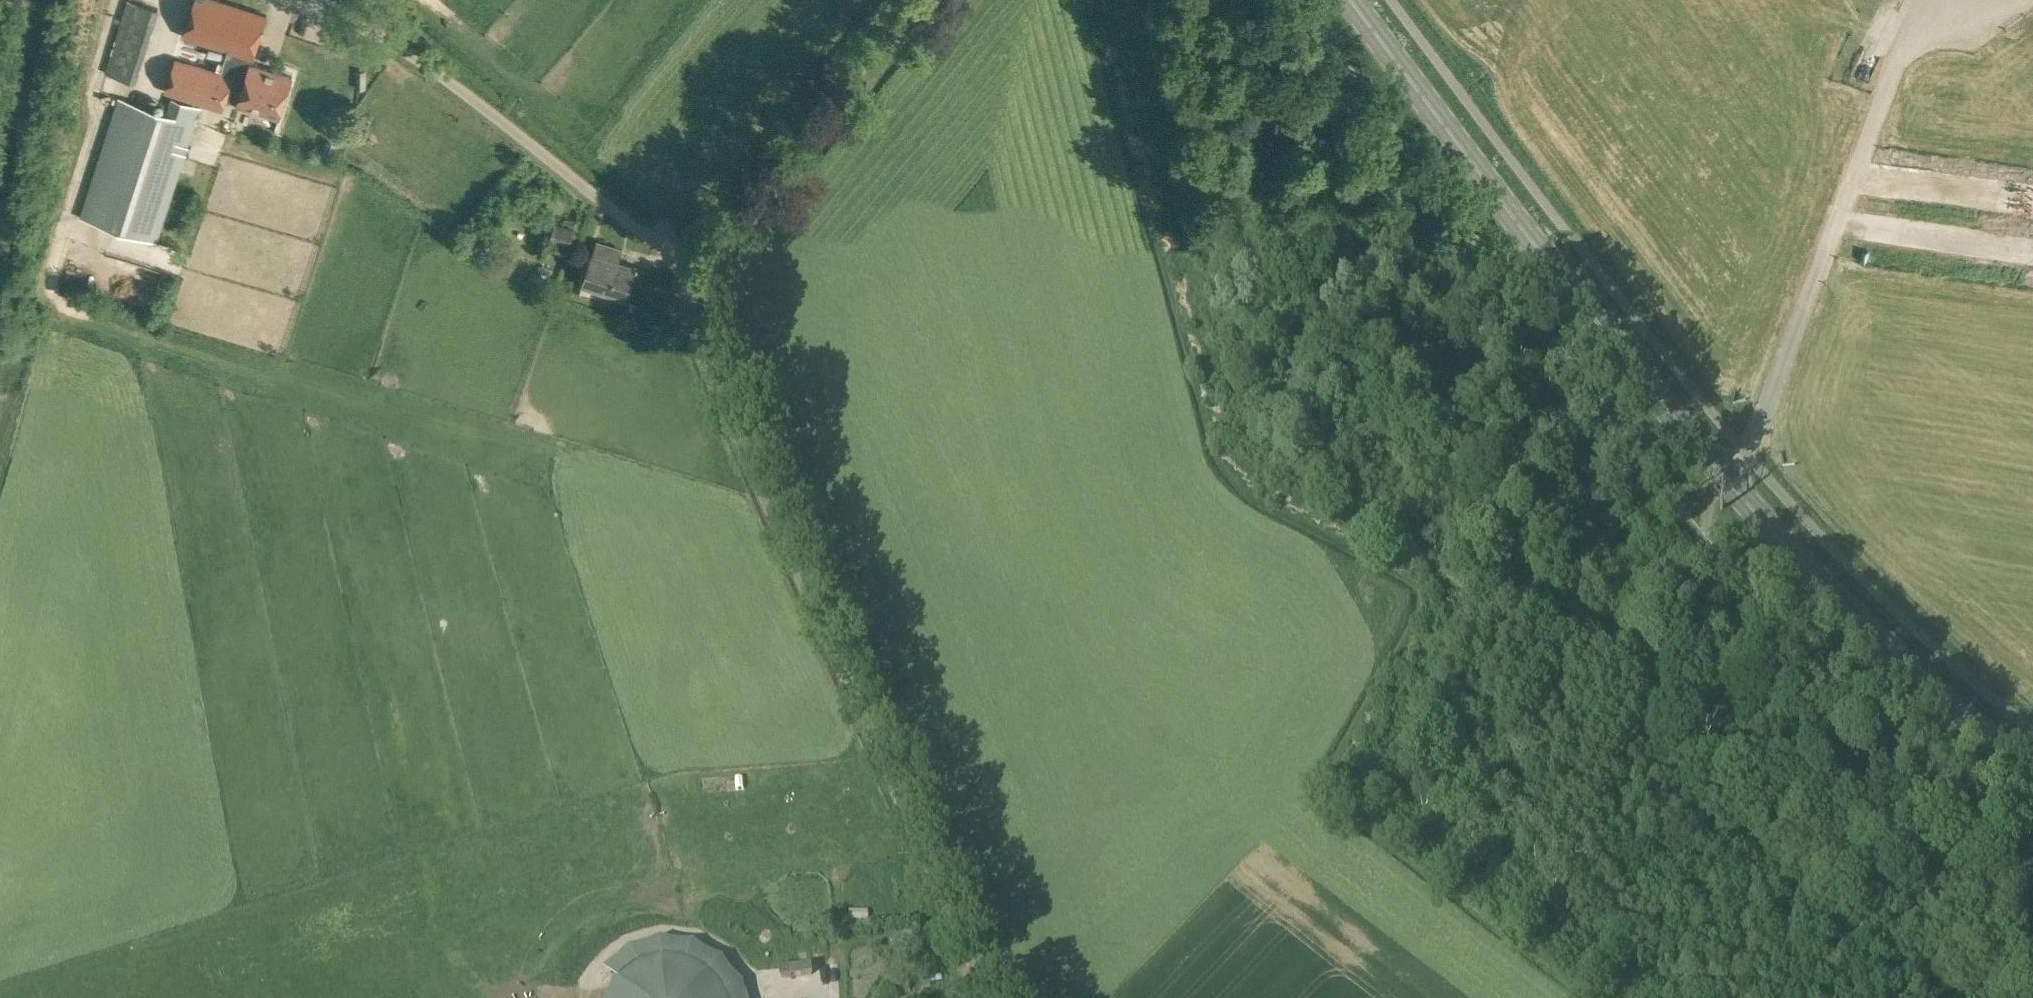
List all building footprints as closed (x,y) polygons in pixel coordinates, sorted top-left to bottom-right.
[(106,72),(136,82),(158,8),(131,0),(128,0),(106,72)] [(237,101),(278,114),(291,75),(248,61),(266,13),(226,0),(194,0),(183,34),(229,49),(221,71),(175,57),(165,90),(221,108),(225,97),(237,100),(237,101)] [(171,95),(166,110),(118,95),(79,215),(156,240),(200,105),(171,95)] [(554,221),(549,238),(556,241),(552,251),(566,255),(569,245),(568,245),(574,228),(554,221)] [(634,266),(616,260),(620,248),(597,240),(593,252),(592,252),(582,282),(624,296),(634,266)] [(556,274),(547,282),(558,293),(566,285),(556,274)] [(779,969),(789,986),(801,978),(791,961),(779,969)] [(764,989),(761,966),(737,970),(741,993),(764,989)]
